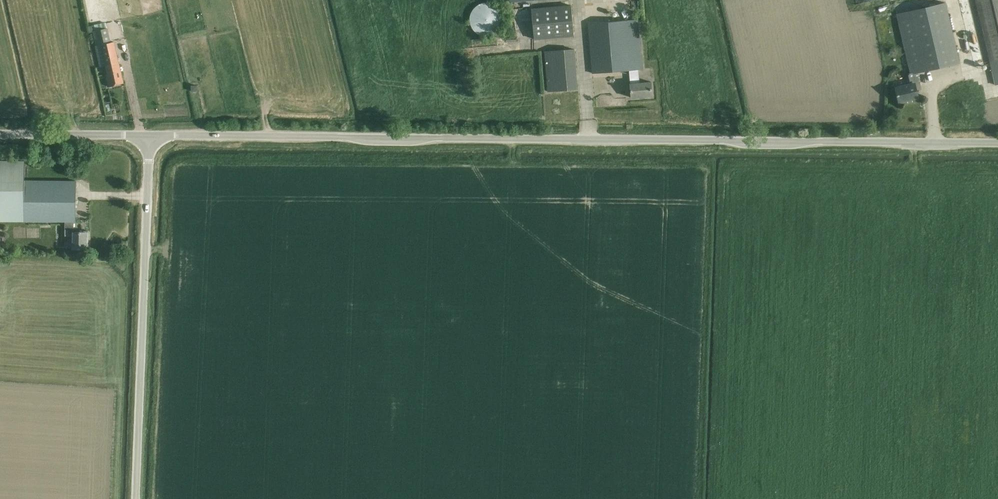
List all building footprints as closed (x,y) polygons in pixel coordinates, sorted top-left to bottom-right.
[(977,62),(978,68),(990,65),(995,85),(997,85),(997,0),(960,0),(977,62)] [(471,15),(470,20),(471,25),(473,30),(477,34),(482,36),(487,37),(492,36),(497,34),(500,30),(503,25),(504,20),(503,15),(500,10),(497,7),(492,4),(487,3),(482,4),(477,7),(473,10),(471,15)] [(959,62),(957,53),(946,4),(897,15),(910,74),(907,74),(910,85),(896,89),(899,102),(918,98),(915,86),(920,85),(917,72),(959,62)] [(535,9),(511,11),(513,42),(538,40),(574,37),(571,6),(535,9)] [(652,96),(652,86),(651,83),(640,84),(639,69),(642,69),(638,21),(588,25),(592,73),(630,70),(631,84),(630,84),(631,98),(652,96)] [(93,31),(99,57),(101,67),(105,66),(107,74),(106,75),(109,87),(124,83),(115,42),(111,43),(108,28),(93,31)] [(577,89),(577,79),(574,49),(545,51),(548,91),(577,89)] [(72,249),(76,249),(86,249),(86,232),(74,232),(74,222),(75,222),(75,181),(24,180),(24,221),(65,222),(64,236),(72,236),(72,249)]
